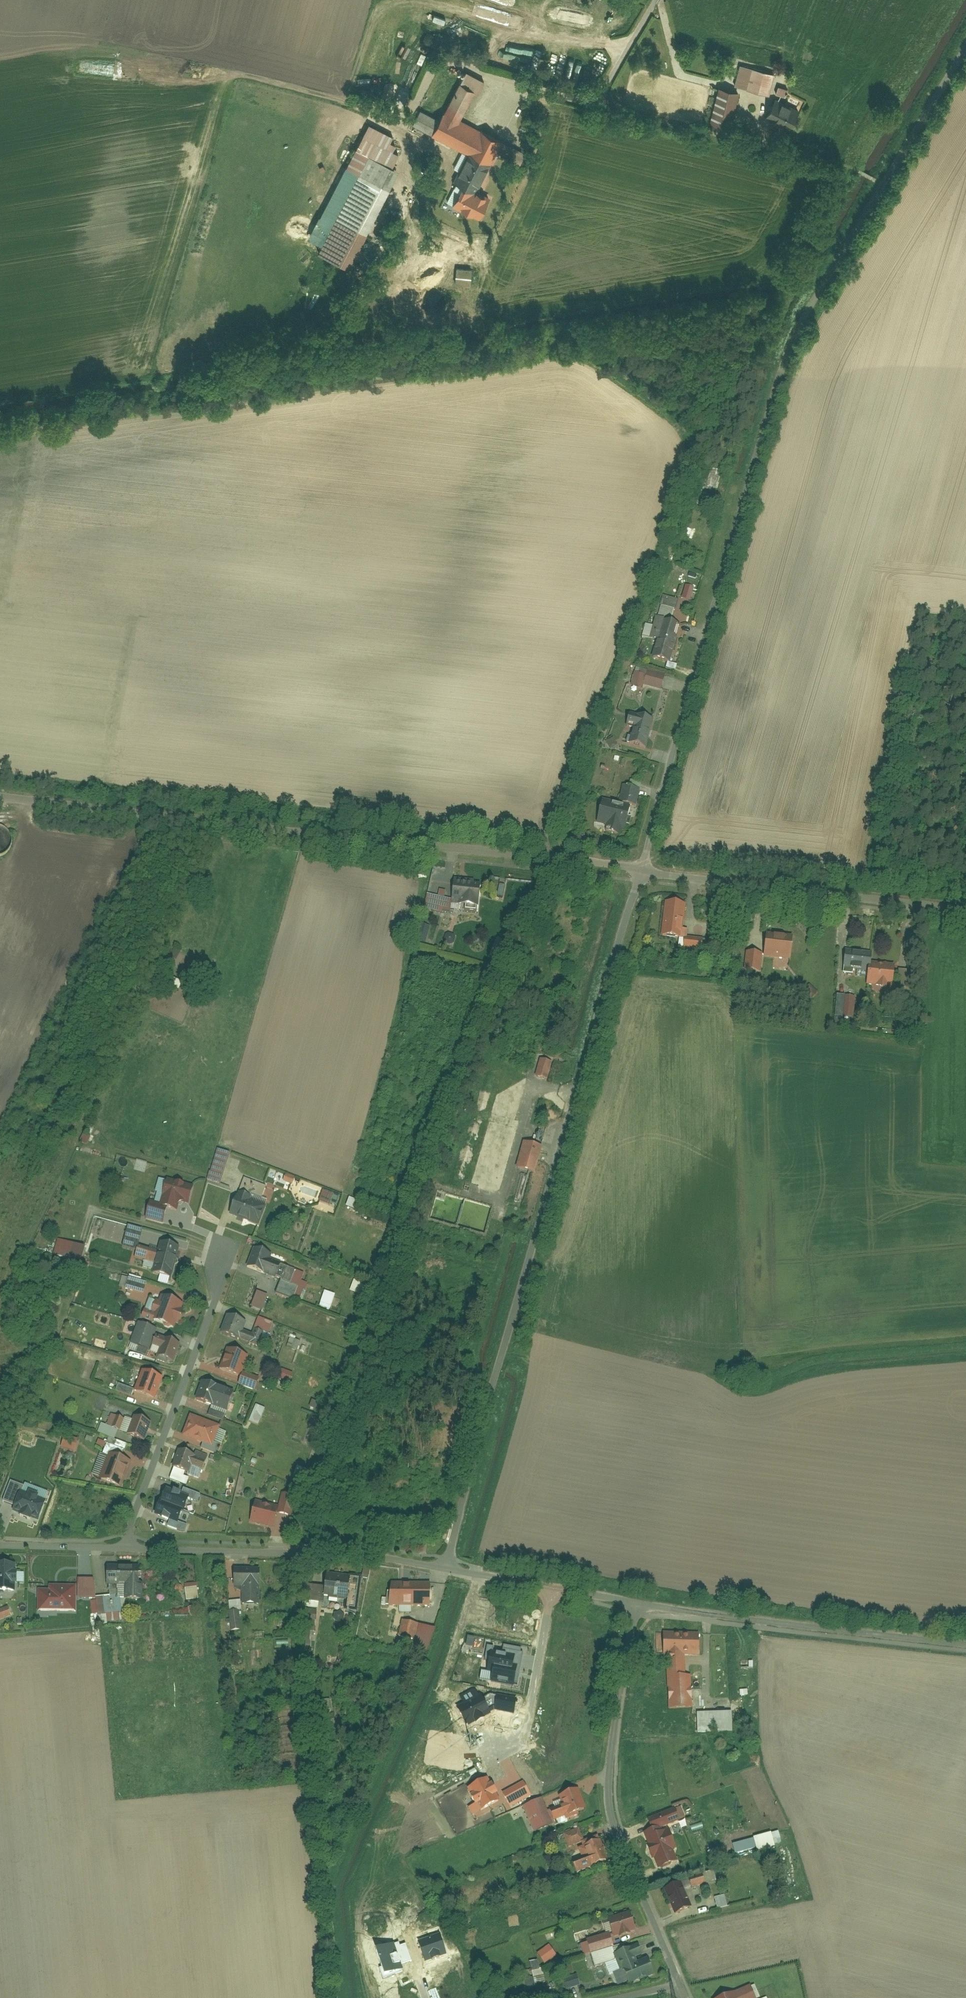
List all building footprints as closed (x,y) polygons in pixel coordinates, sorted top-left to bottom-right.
[(521,37),(518,48),(532,52),(535,41),(521,37)] [(382,69),(386,58),(381,56),(378,67),(382,69)] [(775,78),(741,68),(736,85),(770,95),(775,78)] [(784,95),(787,87),(777,84),(775,92),(784,95)] [(461,87),(435,137),(472,157),(458,183),(477,193),(504,144),(461,120),(475,94),(461,87)] [(730,133),(739,97),(722,92),(713,128),(730,133)] [(767,116),(790,127),(798,110),(775,99),(767,116)] [(363,173),(320,255),(353,272),(404,174),(395,169),(402,155),(395,151),(397,146),(392,143),(394,138),(371,126),(350,166),(363,173)] [(468,284),(471,269),(456,266),(453,281),(468,284)] [(707,487),(717,489),(720,471),(711,470),(707,487)] [(688,585),(684,598),(692,601),(696,587),(688,585)] [(678,604),(665,602),(661,622),(674,624),(678,604)] [(671,668),(680,634),(663,629),(654,664),(671,668)] [(634,669),(631,687),(643,689),(643,688),(662,690),(664,674),(634,669)] [(649,753),(654,726),(636,723),(632,749),(649,753)] [(629,782),(628,787),(621,786),(618,805),(637,807),(639,783),(629,782)] [(632,808),(603,803),(599,824),(628,829),(632,808)] [(0,830),(0,859),(6,859),(12,853),(15,845),(14,838),(9,832),(0,830)] [(482,888),(454,886),(452,913),(480,916),(482,888)] [(682,932),(683,909),(664,905),(660,939),(677,940),(686,941),(687,933),(682,932)] [(417,923),(413,940),(425,943),(430,927),(417,923)] [(792,942),(767,939),(764,957),(790,961),(792,942)] [(870,966),(872,955),(845,952),(843,974),(853,975),(853,971),(870,973),(870,966)] [(882,967),(870,966),(870,973),(868,985),(880,986),(882,989),(886,987),(891,987),(891,982),(896,978),(892,973),(893,969),(887,968),(886,965),(882,967)] [(166,977),(163,984),(177,990),(180,983),(166,977)] [(812,1001),(818,994),(810,986),(803,992),(812,1001)] [(833,1017),(853,1020),(856,998),(836,996),(833,1017)] [(554,1063),(541,1059),(536,1076),(549,1081),(554,1063)] [(86,1145),(89,1138),(83,1135),(79,1142),(86,1145)] [(544,1147),(525,1142),(518,1169),(538,1173),(544,1147)] [(207,1181),(219,1184),(228,1153),(215,1150),(207,1181)] [(138,1161),(136,1169),(146,1171),(147,1163),(138,1161)] [(285,1175),(282,1182),(292,1185),(294,1178),(285,1175)] [(196,1186),(169,1180),(162,1207),(180,1211),(181,1206),(184,1204),(191,1205),(196,1186)] [(328,1204),(331,1194),(321,1191),(318,1202),(328,1204)] [(240,1192),(231,1215),(260,1227),(268,1207),(252,1202),(254,1197),(240,1192)] [(53,1256),(80,1262),(83,1246),(57,1240),(53,1256)] [(182,1248),(162,1243),(153,1273),(173,1279),(182,1248)] [(274,1255),(255,1248),(248,1267),(277,1278),(283,1264),(272,1260),(274,1255)] [(121,1277),(118,1289),(143,1294),(146,1282),(121,1277)] [(250,1308),(262,1312),(268,1296),(256,1292),(250,1308)] [(324,1292),(319,1307),(330,1310),(335,1295),(324,1292)] [(185,1305),(160,1296),(150,1321),(175,1330),(185,1305)] [(248,1322),(229,1315),(221,1334),(250,1344),(254,1335),(245,1331),(248,1322)] [(269,1334),(273,1323),(258,1318),(254,1328),(269,1334)] [(183,1344),(158,1335),(154,1345),(161,1348),(158,1356),(176,1363),(183,1344)] [(289,1338),(287,1348),(298,1351),(300,1342),(289,1338)] [(97,1363),(100,1353),(82,1347),(79,1357),(97,1363)] [(250,1356),(228,1348),(220,1369),(242,1377),(250,1356)] [(166,1378),(143,1369),(135,1391),(157,1401),(166,1378)] [(281,1370),(278,1378),(290,1382),(293,1374),(281,1370)] [(235,1392),(203,1381),(197,1400),(229,1412),(235,1392)] [(258,1426),(265,1409),(255,1405),(248,1422),(258,1426)] [(222,1426),(191,1414),(184,1436),(214,1447),(222,1426)] [(153,1423),(135,1416),(128,1434),(146,1441),(153,1423)] [(119,1430),(126,1433),(130,1420),(124,1418),(119,1430)] [(60,1448),(74,1451),(76,1439),(62,1436),(60,1448)] [(196,1456),(180,1450),(174,1467),(190,1473),(196,1456)] [(134,1462),(110,1452),(100,1478),(124,1487),(134,1462)] [(305,1479),(308,1469),(296,1467),(294,1477),(305,1479)] [(192,1497),(168,1488),(156,1515),(181,1524),(192,1497)] [(39,1521),(45,1504),(15,1493),(9,1511),(39,1521)] [(291,1519),(296,1498),(285,1495),(280,1516),(291,1519)] [(280,1507),(257,1501),(251,1522),(275,1529),(280,1507)] [(0,1564),(0,1591),(17,1592),(18,1564),(0,1564)] [(143,1564),(108,1564),(107,1585),(127,1586),(127,1600),(143,1599),(143,1564)] [(238,1570),(237,1593),(247,1594),(259,1594),(260,1571),(238,1570)] [(326,1579),(324,1597),(346,1599),(348,1581),(326,1579)] [(196,1583),(184,1584),(185,1601),(198,1600),(196,1583)] [(391,1584),(391,1607),(430,1607),(430,1584),(391,1584)] [(49,1590),(38,1590),(38,1612),(75,1612),(76,1587),(49,1587),(49,1590)] [(259,1594),(247,1594),(246,1611),(258,1612),(259,1594)] [(233,1632),(241,1631),(239,1601),(228,1602),(228,1611),(232,1611),(233,1632)] [(0,1609),(0,1621),(10,1617),(6,1607),(0,1609)] [(315,1610),(306,1610),(305,1646),(310,1646),(310,1633),(315,1633),(315,1610)] [(434,1632),(404,1624),(400,1640),(429,1648),(434,1632)] [(699,1656),(700,1635),(663,1634),(663,1655),(699,1656)] [(240,1642),(225,1642),(225,1652),(240,1652),(240,1642)] [(486,1667),(491,1668),(488,1681),(513,1686),(516,1667),(512,1667),(513,1658),(489,1654),(486,1667)] [(688,1657),(670,1659),(675,1714),(692,1713),(688,1657)] [(492,1712),(491,1710),(515,1715),(518,1701),(490,1696),(481,1700),(481,1698),(458,1710),(466,1725),(492,1712)] [(319,1713),(332,1711),(330,1700),(317,1702),(319,1713)] [(733,1716),(700,1716),(700,1737),(734,1736),(733,1716)] [(429,1760),(457,1765),(463,1737),(445,1734),(444,1739),(434,1738),(434,1741),(432,1741),(429,1760)] [(498,1802),(485,1780),(467,1790),(479,1812),(498,1802)] [(509,1807),(530,1795),(524,1783),(502,1795),(509,1807)] [(580,1792),(562,1801),(571,1819),(589,1811),(580,1792)] [(546,1802),(525,1811),(536,1837),(557,1828),(546,1802)] [(668,1829),(645,1839),(662,1876),(684,1866),(668,1829)] [(567,1847),(582,1843),(578,1830),(563,1834),(567,1847)] [(755,1852),(781,1846),(778,1832),(752,1839),(755,1852)] [(610,1865),(599,1840),(581,1848),(592,1873),(610,1865)] [(688,1884),(689,1889),(703,1885),(702,1880),(688,1884)] [(685,1889),(668,1896),(678,1919),(695,1912),(685,1889)] [(713,1899),(716,1911),(727,1908),(724,1896),(713,1899)] [(630,1916),(608,1923),(614,1944),(637,1937),(630,1916)] [(406,1943),(377,1953),(383,1970),(380,1971),(384,1982),(403,1975),(400,1966),(413,1962),(406,1943)] [(537,1953),(542,1965),(556,1958),(551,1946),(537,1953)] [(638,1951),(617,1960),(630,1988),(651,1978),(638,1951)] [(585,1957),(588,1970),(593,1969),(590,1956),(585,1957)] [(531,1972),(540,1969),(538,1961),(528,1963),(531,1972)] [(531,1972),(532,1978),(543,1975),(541,1970),(531,1972)] [(561,1980),(566,1992),(579,1986),(575,1975),(561,1980)] [(525,1980),(526,1988),(534,1987),(533,1979),(525,1980)]
